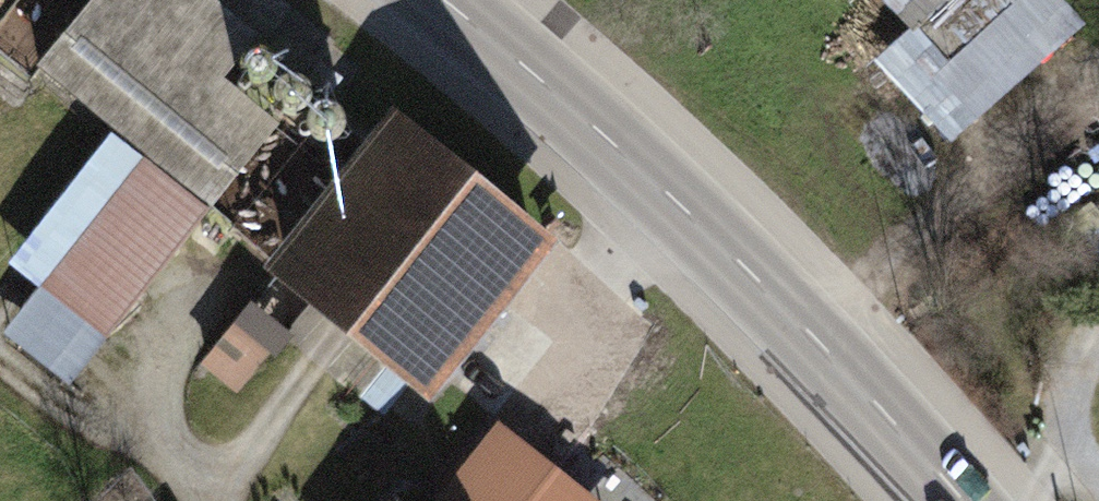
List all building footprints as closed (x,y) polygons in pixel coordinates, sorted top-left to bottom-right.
[(34,61),(217,211),(289,125),(219,68),(252,28),(218,0),(84,0),(34,61)] [(875,60),(952,145),(1088,23),(1067,0),(885,0),(911,28),(875,60)] [(258,78),(264,78),(269,75),(273,71),(276,66),(277,60),(275,54),(272,49),(268,45),(262,43),(256,43),(251,45),(246,49),(243,53),(241,59),(242,64),(244,70),(247,74),(252,77),(258,78)] [(280,99),(285,102),(291,104),(297,103),(302,101),(307,98),(310,93),(311,87),(310,81),(308,76),(304,71),(299,69),(293,67),(287,68),(282,71),(277,76),(275,82),(275,88),(277,94),(280,99)] [(346,102),(343,97),(338,93),(332,90),(325,90),(319,92),(314,95),(310,101),(308,107),(308,114),(310,120),(315,124),(320,128),(327,129),(333,128),(339,126),(343,121),(346,115),(347,109),(346,102)] [(269,261),(431,390),(549,243),(386,115),(269,261)] [(135,160),(106,138),(10,269),(39,290),(8,334),(85,390),(217,211),(140,154),(135,160)] [(247,392),(275,343),(234,319),(205,369),(247,392)] [(496,421),(434,500),(599,500),(496,421)]
